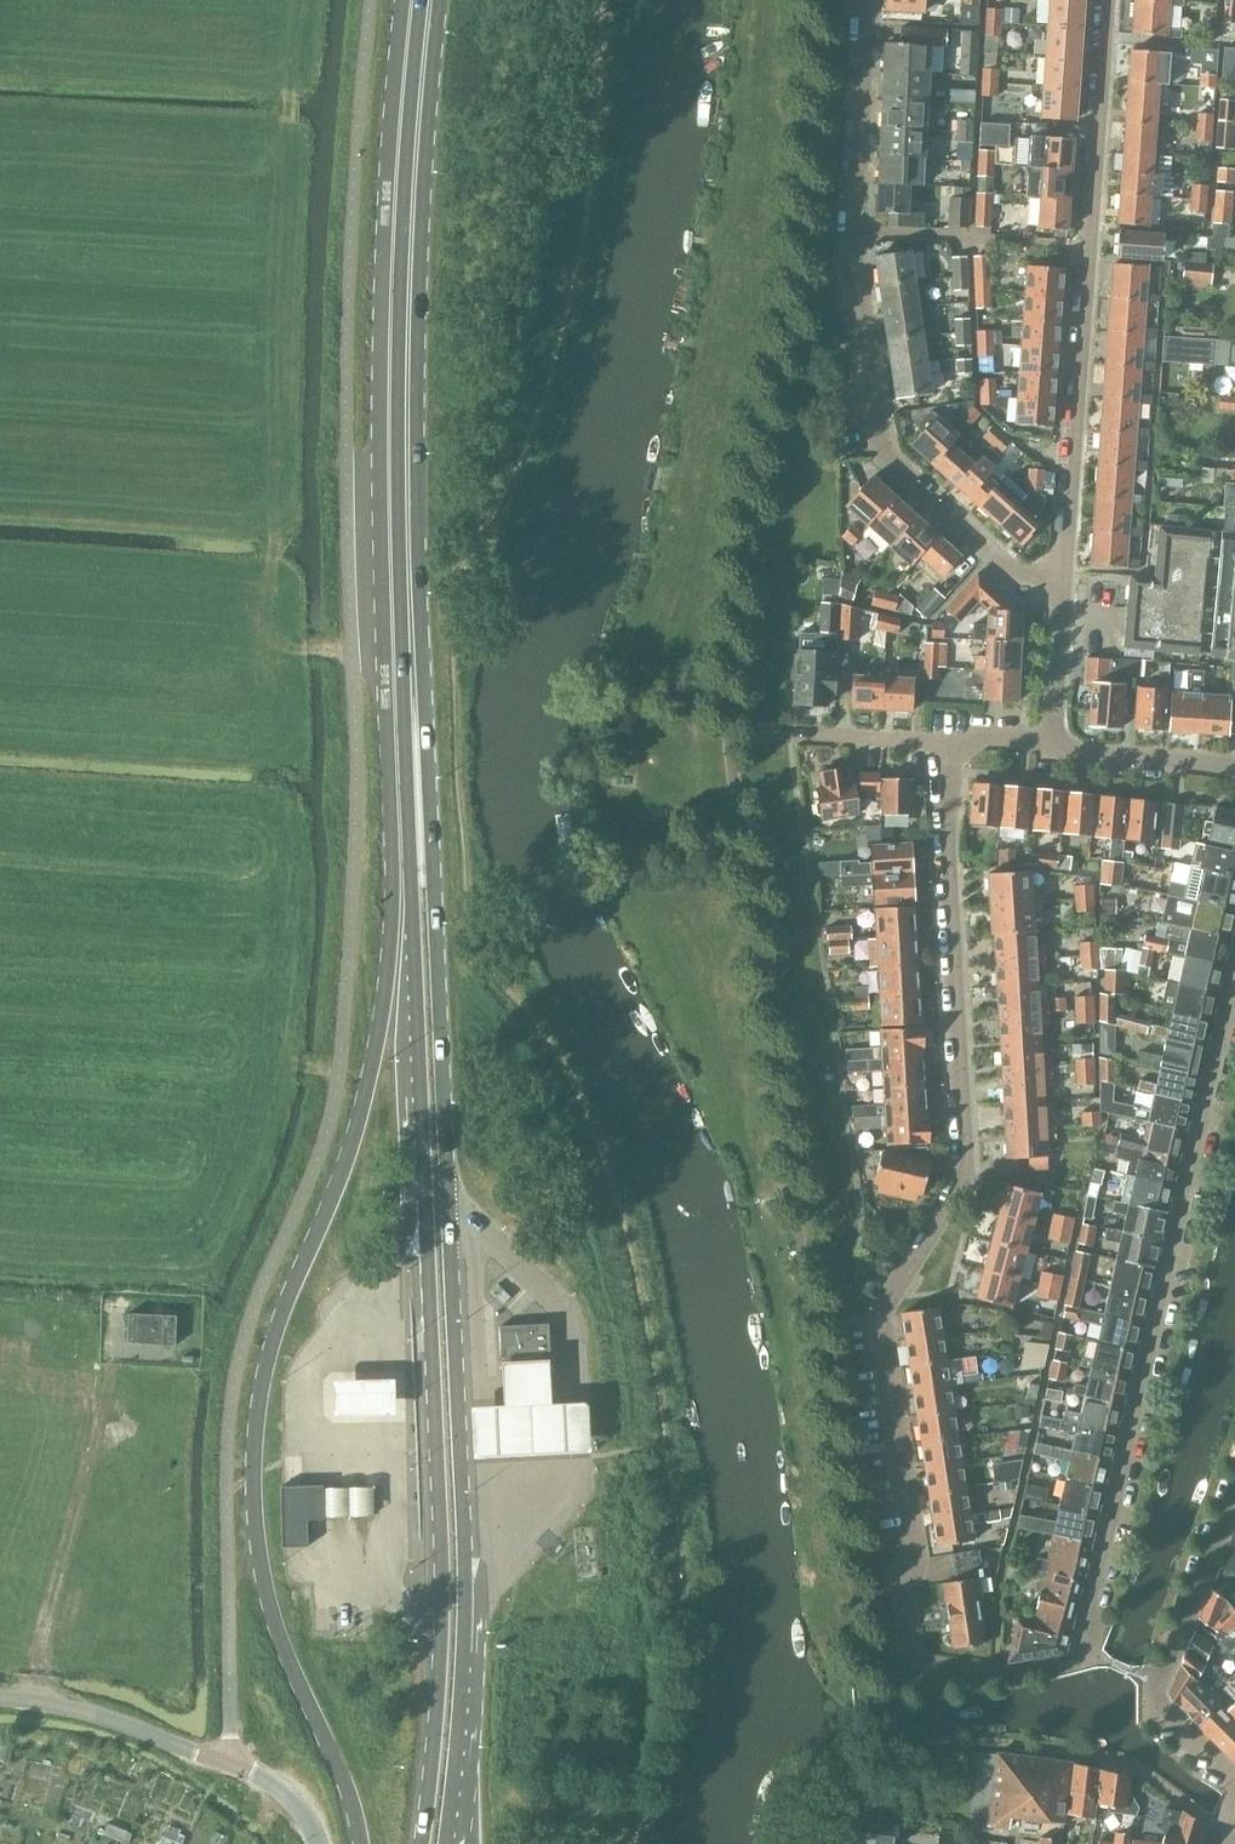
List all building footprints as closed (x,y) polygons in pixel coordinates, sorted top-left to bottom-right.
[(886,6),(889,9),(889,12),(927,14),(927,0),(886,0),(886,6)] [(1048,27),(1084,30),(1087,0),(1050,0),(1048,27)] [(1173,3),(1137,0),(1135,35),(1183,39),(1184,31),(1171,30),(1173,7),(1173,3)] [(1234,9),(1234,0),(1227,0),(1226,9),(1234,9)] [(962,5),(961,25),(981,25),(982,6),(962,5)] [(987,23),(1004,24),(1004,10),(988,9),(987,23)] [(1226,9),(1225,24),(1224,38),(1234,39),(1234,9),(1226,9)] [(1004,24),(987,23),(987,37),(1003,38),(1004,24)] [(1084,30),(1048,27),(1046,57),(1082,60),(1084,30)] [(886,73),(917,74),(918,46),(948,48),(949,32),(902,29),(901,45),(887,44),(886,73)] [(962,77),(978,77),(981,32),(964,32),(962,77)] [(1218,76),(1220,51),(1193,49),(1192,65),(1203,65),(1203,75),(1202,75),(1201,88),(1218,90),(1219,76),(1218,76)] [(1225,49),(1223,70),(1234,71),(1234,50),(1225,49)] [(1132,82),(1170,86),(1173,55),(1134,52),(1132,82)] [(1082,60),(1046,57),(1044,88),(1080,90),(1082,60)] [(984,83),(1000,84),(1000,70),(984,69),(984,83)] [(931,75),(917,74),(886,73),(885,101),(916,102),(916,86),(931,87),(931,75)] [(977,107),(978,77),(962,77),(961,106),(977,107)] [(1171,86),(1170,86),(1132,82),(1128,123),(1159,126),(1160,115),(1165,115),(1166,106),(1169,106),(1171,86)] [(1000,84),(984,83),(983,97),(999,98),(1000,84)] [(1080,90),(1044,88),(1041,119),(1078,121),(1080,90)] [(929,103),(916,102),(885,101),(883,129),(928,131),(929,103)] [(1223,101),(1222,121),(1234,122),(1234,102),(1223,101)] [(1198,129),(1215,130),(1216,115),(1199,114),(1198,129)] [(1217,149),(1234,150),(1234,133),(1234,122),(1219,121),(1217,149)] [(959,133),(975,134),(976,122),(959,122),(959,133)] [(1159,126),(1128,123),(1126,153),(1157,156),(1159,126)] [(981,146),(996,147),(1011,148),(1012,126),(982,124),(981,146)] [(882,157),(926,160),(928,131),(883,129),(882,157)] [(1214,143),(1215,130),(1198,129),(1197,141),(1214,143)] [(975,144),(975,134),(959,133),(958,143),(975,144)] [(1044,169),(1073,171),(1076,140),(1046,138),(1044,169)] [(980,151),(980,164),(982,164),(996,165),(996,161),(997,152),(996,152),(981,151),(980,151)] [(1154,197),(1163,198),(1166,158),(1157,158),(1157,156),(1126,153),(1123,194),(1154,197)] [(912,187),(913,172),(926,172),(926,160),(882,157),(881,186),(912,187)] [(996,179),(996,165),(982,164),(980,164),(979,178),(996,179)] [(1071,201),(1073,171),(1044,169),(1041,199),(1071,201)] [(1220,169),(1219,184),(1234,185),(1234,170),(1220,169)] [(912,187),(881,186),(879,214),(890,214),(889,227),(924,229),(924,214),(911,213),(912,187)] [(1193,200),(1210,202),(1212,187),(1194,186),(1193,200)] [(970,229),(972,190),(952,189),(951,228),(970,229)] [(1234,211),(1234,203),(1234,193),(1218,192),(1216,209),(1234,211)] [(993,229),(995,195),(979,194),(977,228),(993,229)] [(1154,197),(1123,194),(1121,225),(1152,227),(1154,197)] [(1071,201),(1041,199),(1039,229),(1057,231),(1069,232),(1071,201)] [(1209,214),(1210,202),(1193,200),(1192,212),(1209,214)] [(1233,226),(1234,211),(1216,209),(1215,225),(1233,226)] [(1219,228),(1218,238),(1228,239),(1233,239),(1234,230),(1219,228)] [(1068,241),(1069,232),(1057,231),(1056,241),(1068,241)] [(1168,236),(1120,232),(1118,258),(1166,262),(1168,236)] [(1227,250),(1228,239),(1197,237),(1196,249),(1226,251),(1227,250)] [(1233,239),(1228,239),(1227,250),(1234,250),(1234,240),(1233,239)] [(881,287),(916,282),(912,253),(877,258),(881,287)] [(977,283),(992,283),(990,257),(976,258),(977,283)] [(955,278),(970,278),(969,258),(954,259),(955,278)] [(1149,302),(1149,305),(1161,306),(1161,297),(1149,296),(1152,267),(1115,265),(1113,299),(1149,302)] [(1028,294),(1064,297),(1066,270),(1030,267),(1028,294)] [(1217,270),(1187,268),(1185,289),(1215,292),(1217,270)] [(970,278),(955,278),(955,292),(956,305),(971,303),(970,278)] [(886,315),(921,310),(930,308),(929,297),(919,298),(916,282),(881,287),(886,315)] [(992,283),(977,283),(978,310),(993,309),(992,283)] [(1062,323),(1064,297),(1028,294),(1026,320),(1062,323)] [(1147,335),(1146,338),(1158,339),(1159,336),(1159,330),(1147,329),(1149,305),(1149,302),(1113,299),(1110,332),(1147,335)] [(921,310),(886,315),(890,343),(925,338),(921,310)] [(957,334),(973,333),(972,319),(956,320),(957,334)] [(1062,323),(1026,320),(1024,346),(1060,349),(1062,323)] [(1208,330),(1177,329),(1176,338),(1218,339),(1218,332),(1208,331),(1208,330)] [(979,345),(995,345),(995,331),(978,332),(979,345)] [(1144,368),(1144,371),(1156,372),(1156,364),(1144,363),(1146,338),(1147,335),(1110,332),(1108,365),(1144,368)] [(973,333),(957,334),(958,348),(974,347),(973,333)] [(1217,366),(1219,341),(1166,337),(1164,363),(1217,366)] [(925,338),(890,343),(894,371),(929,366),(925,338)] [(995,345),(979,345),(979,358),(996,357),(995,345)] [(1060,349),(1024,346),(1022,372),(1058,375),(1060,349)] [(959,375),(975,375),(974,360),(958,361),(959,375)] [(1142,401),(1141,404),(1153,405),(1154,397),(1142,396),(1144,371),(1144,368),(1108,365),(1105,399),(1142,401)] [(929,366),(894,371),(898,399),(933,395),(929,366)] [(1058,375),(1022,372),(1020,398),(1056,401),(1058,375)] [(981,393),(998,393),(997,380),(981,380),(981,393)] [(998,393),(981,393),(982,406),(998,406),(998,393)] [(1221,397),(1220,410),(1234,412),(1234,398),(1221,397)] [(1056,401),(1020,398),(1018,426),(1054,428),(1056,401)] [(1142,401),(1105,399),(1103,432),(1139,435),(1139,438),(1151,439),(1152,430),(1139,429),(1141,404),(1142,401)] [(972,426),(982,415),(972,406),(962,418),(972,426)] [(935,466),(961,438),(938,417),(934,414),(929,414),(920,424),(920,430),(923,433),(912,445),(935,466)] [(993,447),(1004,435),(995,426),(984,438),(993,447)] [(1137,468),(1136,471),(1148,472),(1149,463),(1137,462),(1139,438),(1139,435),(1103,432),(1100,465),(1137,468)] [(1004,435),(993,447),(1002,454),(1012,442),(1004,435)] [(957,486),(983,458),(961,438),(935,466),(957,486)] [(979,506),(1005,477),(983,458),(957,486),(979,506)] [(1134,501),(1134,504),(1146,505),(1147,496),(1135,495),(1136,471),(1137,468),(1100,465),(1098,498),(1134,501)] [(1228,471),(1217,469),(1217,470),(1197,468),(1196,482),(1210,484),(1234,485),(1234,472),(1228,471)] [(1031,482),(1045,483),(1046,472),(1032,470),(1031,482)] [(878,518),(897,497),(874,477),(855,498),(878,518)] [(1001,526),(1020,506),(1027,497),(1005,477),(979,506),(1001,526)] [(1045,483),(1031,482),(1030,494),(1045,495),(1045,483)] [(893,546),(900,538),(919,517),(897,497),(878,518),(871,526),(893,546)] [(1132,534),(1131,537),(1143,538),(1144,530),(1132,529),(1134,504),(1134,501),(1098,498),(1096,532),(1132,534)] [(1020,506),(1001,526),(1024,547),(1042,526),(1020,506)] [(1168,527),(1188,529),(1189,518),(1169,515),(1168,527)] [(941,537),(919,517),(900,538),(922,558),(941,537)] [(853,546),(863,534),(854,526),(844,537),(853,546)] [(1231,533),(1224,532),(1221,560),(1209,558),(1211,531),(1188,529),(1168,527),(1162,527),(1157,580),(1133,578),(1127,648),(1199,655),(1201,633),(1214,634),(1212,656),(1226,657),(1225,662),(1234,663),(1234,533),(1231,533)] [(1132,534),(1096,532),(1093,566),(1141,569),(1142,562),(1130,561),(1131,537),(1132,534)] [(963,558),(941,537),(922,558),(916,564),(939,585),(963,558)] [(862,580),(843,571),(843,577),(840,598),(842,599),(843,596),(854,602),(859,587),(862,580)] [(982,640),(989,641),(1022,642),(1024,613),(1014,612),(1014,606),(979,575),(946,610),(962,625),(981,604),(991,613),(990,629),(982,629),(982,640)] [(927,620),(946,600),(935,590),(917,611),(927,620)] [(885,610),(889,594),(877,591),(873,606),(885,610)] [(889,594),(885,610),(897,613),(912,617),(915,609),(901,597),(889,594)] [(822,633),(840,635),(842,605),(824,605),(822,633)] [(877,630),(888,633),(891,617),(842,605),(840,635),(840,636),(853,639),(854,638),(874,644),(877,630)] [(891,617),(888,633),(899,636),(903,620),(891,617)] [(946,640),(946,624),(934,623),(933,640),(946,640)] [(1021,672),(1022,642),(989,641),(988,658),(979,658),(978,670),(988,671),(1021,672)] [(926,668),(941,668),(945,668),(947,644),(927,643),(926,668)] [(833,653),(801,651),(801,655),(796,655),(795,680),(799,680),(798,704),(830,706),(831,696),(837,697),(839,667),(832,667),(833,653)] [(1124,729),(1127,685),(1112,684),(1113,661),(1088,659),(1086,685),(1094,685),(1091,726),(1124,729)] [(1142,661),(1141,677),(1151,678),(1153,662),(1142,661)] [(1231,736),(1232,707),(1233,696),(1216,695),(1219,668),(1205,667),(1205,672),(1201,734),(1231,736)] [(941,677),(941,668),(926,668),(926,677),(941,677)] [(1019,703),(1021,672),(988,671),(986,701),(1019,703)] [(1201,734),(1205,672),(1193,671),(1191,693),(1174,692),(1171,732),(1201,734)] [(884,710),(886,677),(855,675),(853,709),(884,710)] [(916,679),(886,677),(884,710),(914,712),(916,679)] [(1166,732),(1170,690),(1140,688),(1137,730),(1166,732)] [(854,784),(854,777),(853,769),(822,775),(824,789),(820,789),(822,802),(818,805),(819,815),(824,817),(824,819),(862,813),(858,784),(854,784)] [(861,793),(884,792),(884,775),(861,775),(861,793)] [(913,816),(914,780),(885,780),(884,815),(913,816)] [(1001,828),(1005,788),(976,785),(972,825),(1001,828)] [(1005,788),(1001,828),(1030,831),(1034,791),(1005,788)] [(1064,835),(1068,794),(1038,791),(1035,832),(1064,835)] [(1068,794),(1064,835),(1093,838),(1097,797),(1068,794)] [(1126,842),(1130,801),(1101,798),(1097,839),(1126,842)] [(1130,801),(1126,842),(1155,845),(1159,804),(1130,801)] [(1168,805),(1165,839),(1182,841),(1185,806),(1168,805)] [(1226,843),(1234,845),(1234,812),(1216,807),(1209,839),(1226,843)] [(895,824),(882,824),(882,839),(895,839),(895,824)] [(867,842),(882,841),(881,826),(866,826),(867,842)] [(1181,851),(1182,841),(1165,839),(1164,849),(1181,851)] [(1226,843),(1224,849),(1198,844),(1193,867),(1206,870),(1234,876),(1234,845),(1226,843)] [(875,876),(915,874),(913,844),(874,847),(875,876)] [(1001,851),(1003,866),(1020,865),(1019,849),(1001,851)] [(1000,851),(991,850),(990,860),(999,861),(1000,851)] [(1125,864),(1127,852),(1113,850),(1111,862),(1125,864)] [(1127,852),(1125,864),(1140,866),(1141,854),(1127,852)] [(1043,853),(1042,866),(1059,868),(1061,855),(1043,853)] [(1062,855),(1060,868),(1074,870),(1076,857),(1062,855)] [(1114,863),(1102,861),(1100,872),(1112,874),(1114,863)] [(1234,912),(1234,876),(1206,870),(1202,890),(1171,883),(1168,896),(1171,896),(1199,902),(1198,904),(1234,912)] [(992,904),(1044,901),(1043,890),(1035,890),(1034,872),(990,875),(992,904)] [(915,874),(875,876),(843,877),(844,888),(876,886),(877,905),(917,903),(915,874)] [(1076,900),(1097,899),(1096,886),(1076,887),(1076,900)] [(1232,940),(1234,925),(1234,912),(1198,904),(1199,902),(1171,896),(1168,912),(1165,923),(1192,930),(1192,931),(1232,940)] [(1097,899),(1076,900),(1077,913),(1098,912),(1097,899)] [(1118,900),(1103,900),(1103,915),(1118,915),(1118,900)] [(996,933),(1038,930),(1037,915),(1045,914),(1044,901),(992,904),(994,935),(996,935),(996,933)] [(879,940),(919,937),(917,908),(877,910),(879,940)] [(830,929),(830,939),(854,939),(854,928),(830,929)] [(996,933),(996,935),(998,961),(1048,958),(1047,946),(1039,947),(1038,930),(996,933)] [(1186,958),(1226,967),(1232,940),(1192,931),(1188,943),(1167,938),(1166,940),(1148,936),(1145,948),(1186,957),(1186,958)] [(881,968),(921,966),(919,937),(879,940),(881,968)] [(850,941),(831,942),(831,954),(851,954),(850,941)] [(1083,957),(1101,956),(1101,946),(1101,942),(1082,943),(1083,957)] [(1106,946),(1101,946),(1101,956),(1102,968),(1102,970),(1122,970),(1121,971),(1139,975),(1144,953),(1127,948),(1106,949),(1106,946)] [(1153,969),(1157,951),(1145,948),(1144,953),(1139,975),(1150,978),(1152,969),(1153,969)] [(1101,956),(1083,957),(1084,969),(1102,968),(1101,956)] [(1048,958),(998,961),(1000,989),(1041,987),(1040,971),(1048,971),(1048,958)] [(1180,985),(1219,994),(1226,967),(1186,958),(1180,985)] [(921,966),(881,968),(882,997),(923,995),(921,966)] [(1110,995),(1128,996),(1128,974),(1110,972),(1110,995)] [(1169,983),(1163,1010),(1174,1013),(1213,1022),(1219,994),(1180,985),(1169,983)] [(858,999),(871,998),(870,987),(858,988),(858,998),(858,999)] [(1001,1018),(1051,1015),(1050,1000),(1042,1001),(1041,987),(1000,989),(1001,1018)] [(923,995),(882,997),(884,1027),(924,1024),(923,995)] [(1077,1013),(1097,1012),(1096,997),(1076,998),(1077,1013)] [(1104,1023),(1119,1027),(1148,1035),(1151,1024),(1117,1015),(1118,998),(1104,997),(1104,1023)] [(858,999),(858,998),(840,999),(841,1012),(872,1010),(871,998),(858,999)] [(1097,1012),(1077,1013),(1077,1025),(1098,1023),(1097,1012)] [(1167,1040),(1207,1049),(1213,1022),(1174,1013),(1170,1029),(1156,1025),(1153,1036),(1167,1039),(1167,1040)] [(1003,1046),(1044,1043),(1043,1026),(1052,1025),(1051,1015),(1001,1018),(1003,1046)] [(1118,1058),(1119,1027),(1104,1023),(1103,1023),(1103,1054),(1118,1058)] [(849,1062),(925,1058),(925,1051),(927,1051),(925,1028),(882,1031),(883,1049),(849,1050),(849,1062)] [(1161,1068),(1200,1077),(1207,1049),(1167,1040),(1163,1056),(1145,1052),(1143,1062),(1162,1066),(1161,1068)] [(1045,1063),(1044,1043),(1003,1046),(1004,1074),(1054,1071),(1054,1062),(1045,1063)] [(886,1089),(927,1086),(925,1058),(849,1062),(850,1073),(885,1071),(886,1089)] [(1077,1070),(1097,1069),(1096,1059),(1076,1060),(1077,1070)] [(1117,1062),(1104,1059),(1104,1081),(1118,1084),(1117,1062)] [(1155,1095),(1194,1104),(1200,1077),(1161,1068),(1157,1087),(1154,1087),(1155,1084),(1142,1080),(1139,1090),(1156,1095),(1155,1095)] [(1097,1069),(1077,1070),(1078,1087),(1098,1085),(1097,1069)] [(1054,1071),(1004,1074),(1006,1103),(1047,1100),(1047,1087),(1055,1087),(1054,1071)] [(1149,1125),(1187,1134),(1194,1104),(1155,1095),(1152,1112),(1117,1104),(1118,1085),(1104,1082),(1105,1113),(1149,1122),(1149,1125)] [(854,1119),(929,1115),(927,1086),(886,1089),(887,1105),(854,1107),(854,1119)] [(1048,1117),(1047,1100),(1006,1103),(1008,1131),(1058,1128),(1057,1116),(1048,1117)] [(1106,1126),(1105,1113),(1087,1114),(1088,1127),(1106,1126)] [(928,1149),(927,1148),(927,1143),(932,1143),(930,1121),(929,1121),(929,1115),(854,1119),(856,1119),(856,1130),(888,1128),(889,1145),(901,1145),(900,1150),(900,1151),(928,1149)] [(1149,1162),(1179,1169),(1187,1134),(1149,1125),(1145,1140),(1122,1134),(1119,1146),(1151,1154),(1149,1162)] [(1058,1128),(1008,1131),(1009,1159),(1031,1158),(1031,1172),(1050,1171),(1050,1157),(1051,1157),(1050,1141),(1058,1141),(1058,1128)] [(1129,1176),(1136,1178),(1175,1187),(1179,1169),(1149,1162),(1151,1154),(1119,1146),(1104,1142),(1101,1152),(1117,1156),(1116,1158),(1132,1162),(1129,1176)] [(900,1151),(900,1150),(899,1150),(898,1154),(884,1151),(876,1185),(881,1186),(879,1192),(918,1202),(920,1195),(924,1196),(933,1162),(930,1162),(929,1148),(927,1148),(928,1149),(900,1151)] [(1107,1172),(1096,1170),(1093,1183),(1091,1196),(1099,1198),(1102,1186),(1103,1187),(1107,1172)] [(1130,1205),(1169,1214),(1175,1187),(1136,1178),(1136,1179),(1130,1177),(1126,1193),(1132,1194),(1130,1205)] [(1001,1214),(1036,1223),(1043,1194),(1008,1185),(1001,1214)] [(1099,1198),(1091,1196),(1089,1195),(1084,1219),(1094,1222),(1099,1198)] [(1117,1233),(1162,1243),(1169,1214),(1130,1205),(1125,1203),(1118,1231),(1117,1233)] [(1036,1223),(1001,1214),(993,1242),(1028,1251),(1036,1223)] [(1052,1227),(1074,1232),(1077,1219),(1055,1215),(1052,1227)] [(1094,1246),(1098,1228),(1083,1224),(1080,1243),(1094,1246)] [(1072,1245),(1074,1232),(1052,1227),(1050,1240),(1072,1245)] [(1117,1233),(1118,1231),(1109,1229),(1106,1241),(1121,1244),(1117,1262),(1156,1271),(1162,1243),(1117,1233)] [(1028,1251),(993,1242),(986,1271),(1021,1280),(1028,1251)] [(1076,1260),(1072,1278),(1087,1281),(1091,1263),(1076,1260)] [(1111,1288),(1150,1297),(1156,1271),(1117,1262),(1112,1284),(1111,1288)] [(1021,1280),(986,1271),(978,1299),(1013,1309),(1021,1280)] [(1041,1285),(1063,1289),(1066,1276),(1043,1272),(1041,1285)] [(1087,1281),(1072,1278),(1067,1304),(1082,1307),(1087,1281)] [(1063,1289),(1041,1285),(1038,1298),(1060,1302),(1063,1289)] [(1144,1324),(1150,1297),(1111,1288),(1105,1315),(1144,1324)] [(1068,1306),(1065,1317),(1102,1325),(1099,1342),(1138,1351),(1144,1324),(1105,1315),(1068,1306)] [(908,1340),(944,1334),(940,1308),(904,1313),(908,1340)] [(176,1348),(177,1318),(130,1317),(129,1346),(176,1348)] [(1054,1341),(1058,1327),(1045,1324),(1042,1338),(1054,1341)] [(552,1364),(550,1326),(502,1328),(504,1366),(552,1364)] [(1071,1358),(1076,1336),(1061,1333),(1056,1354),(1071,1358)] [(912,1366),(948,1360),(944,1334),(908,1340),(912,1366)] [(1092,1369),(1131,1379),(1138,1351),(1099,1342),(1095,1360),(1085,1358),(1083,1367),(1092,1369)] [(1025,1357),(1048,1362),(1051,1346),(1028,1343),(1025,1357)] [(1048,1362),(1025,1357),(1022,1371),(1046,1368),(1048,1362)] [(948,1360),(912,1366),(916,1391),(952,1386),(965,1384),(961,1359),(949,1361),(948,1360)] [(1068,1385),(1072,1364),(1055,1360),(1051,1381),(1068,1385)] [(474,1410),(477,1460),(593,1454),(591,1407),(589,1404),(553,1405),(552,1364),(504,1366),(506,1408),(474,1410)] [(1086,1398),(1125,1406),(1131,1379),(1092,1369),(1088,1388),(1078,1385),(1075,1394),(1086,1397),(1086,1398)] [(397,1381),(334,1383),(335,1418),(397,1417),(397,1381)] [(1044,1385),(1034,1383),(1031,1397),(1041,1399),(1044,1385)] [(920,1417),(956,1412),(952,1386),(916,1391),(920,1417)] [(1063,1403),(1065,1392),(1049,1389),(1047,1401),(1063,1403)] [(1079,1425),(1119,1434),(1125,1406),(1086,1398),(1082,1415),(1067,1411),(1065,1421),(1079,1424),(1079,1425)] [(924,1443),(960,1437),(956,1412),(920,1417),(924,1443)] [(1044,1416),(1041,1428),(1062,1433),(1065,1422),(1044,1416)] [(1073,1452),(1112,1461),(1119,1434),(1079,1425),(1079,1424),(1065,1421),(1065,1422),(1062,1433),(1076,1437),(1073,1452)] [(1027,1454),(1032,1431),(1011,1433),(1006,1457),(1027,1454)] [(1058,1434),(1046,1431),(1043,1443),(1055,1446),(1058,1434)] [(960,1437),(924,1443),(928,1469),(964,1463),(960,1437)] [(1070,1462),(1066,1480),(1106,1489),(1112,1461),(1073,1452),(1038,1443),(1035,1454),(1070,1462)] [(997,1484),(1021,1481),(1025,1460),(994,1465),(997,1484)] [(964,1463),(928,1469),(931,1494),(968,1489),(964,1463)] [(1060,1507),(1100,1515),(1106,1489),(1066,1480),(1060,1507)] [(281,1548),(282,1547),(307,1547),(307,1519),(322,1519),(322,1490),(322,1484),(281,1484),(281,1548)] [(1047,1504),(1051,1489),(1028,1484),(1025,1499),(1047,1504)] [(322,1490),(322,1519),(376,1518),(375,1488),(322,1490)] [(968,1489),(931,1494),(935,1520),(972,1515),(968,1489)] [(1017,1497),(999,1500),(1000,1510),(1015,1508),(1017,1497)] [(1054,1535),(1094,1543),(1100,1515),(1060,1507),(1057,1522),(1022,1515),(1019,1528),(1055,1535),(1054,1535)] [(1005,1522),(1003,1512),(987,1515),(989,1525),(1005,1522)] [(972,1515),(935,1520),(939,1547),(976,1541),(974,1525),(972,1515)] [(1036,1570),(1085,1582),(1088,1571),(1094,1543),(1054,1535),(1049,1561),(1040,1558),(1037,1570),(1036,1570)] [(1224,1569),(1234,1573),(1234,1540),(1224,1569)] [(955,1649),(986,1644),(979,1603),(985,1602),(980,1569),(1001,1565),(1006,1546),(985,1549),(985,1552),(959,1557),(962,1581),(945,1584),(955,1649)] [(1022,1585),(1026,1567),(1012,1564),(1008,1581),(1022,1585)] [(1035,1616),(1075,1626),(1081,1599),(1085,1582),(1036,1570),(1034,1576),(1045,1579),(1035,1616)] [(1231,1600),(1217,1588),(1204,1620),(1203,1623),(1234,1657),(1234,1604),(1231,1600)] [(1068,1654),(1075,1626),(1035,1616),(1034,1623),(1020,1620),(1016,1636),(1010,1663),(1068,1654)] [(1219,1647),(1199,1632),(1190,1651),(1210,1666),(1219,1647)] [(1190,1651),(1187,1666),(1203,1682),(1211,1667),(1210,1666),(1190,1651)] [(1232,1712),(1227,1706),(1206,1684),(1203,1682),(1187,1666),(1173,1695),(1185,1707),(1204,1727),(1234,1758),(1234,1715),(1232,1712)] [(1068,1825),(1069,1815),(1077,1764),(1000,1754),(990,1828),(1012,1830),(1013,1819),(1053,1824),(1054,1824),(1068,1825)] [(1077,1764),(1069,1815),(1097,1820),(1099,1805),(1104,1771),(1099,1770),(1082,1765),(1077,1764)] [(1133,1777),(1104,1771),(1099,1805),(1111,1807),(1110,1812),(1140,1817),(1141,1808),(1131,1791),(1133,1777)] [(1164,1810),(1171,1801),(1159,1792),(1152,1802),(1164,1810)] [(1204,1841),(1200,1840),(1205,1825),(1184,1811),(1178,1833),(1168,1830),(1163,1843),(1203,1843),(1204,1841)] [(896,1820),(853,1814),(849,1843),(893,1843),(896,1820)] [(978,1840),(961,1838),(961,1834),(942,1832),(941,1843),(977,1843),(978,1840)] [(1133,1836),(1117,1833),(1115,1843),(1132,1843),(1133,1836)]
